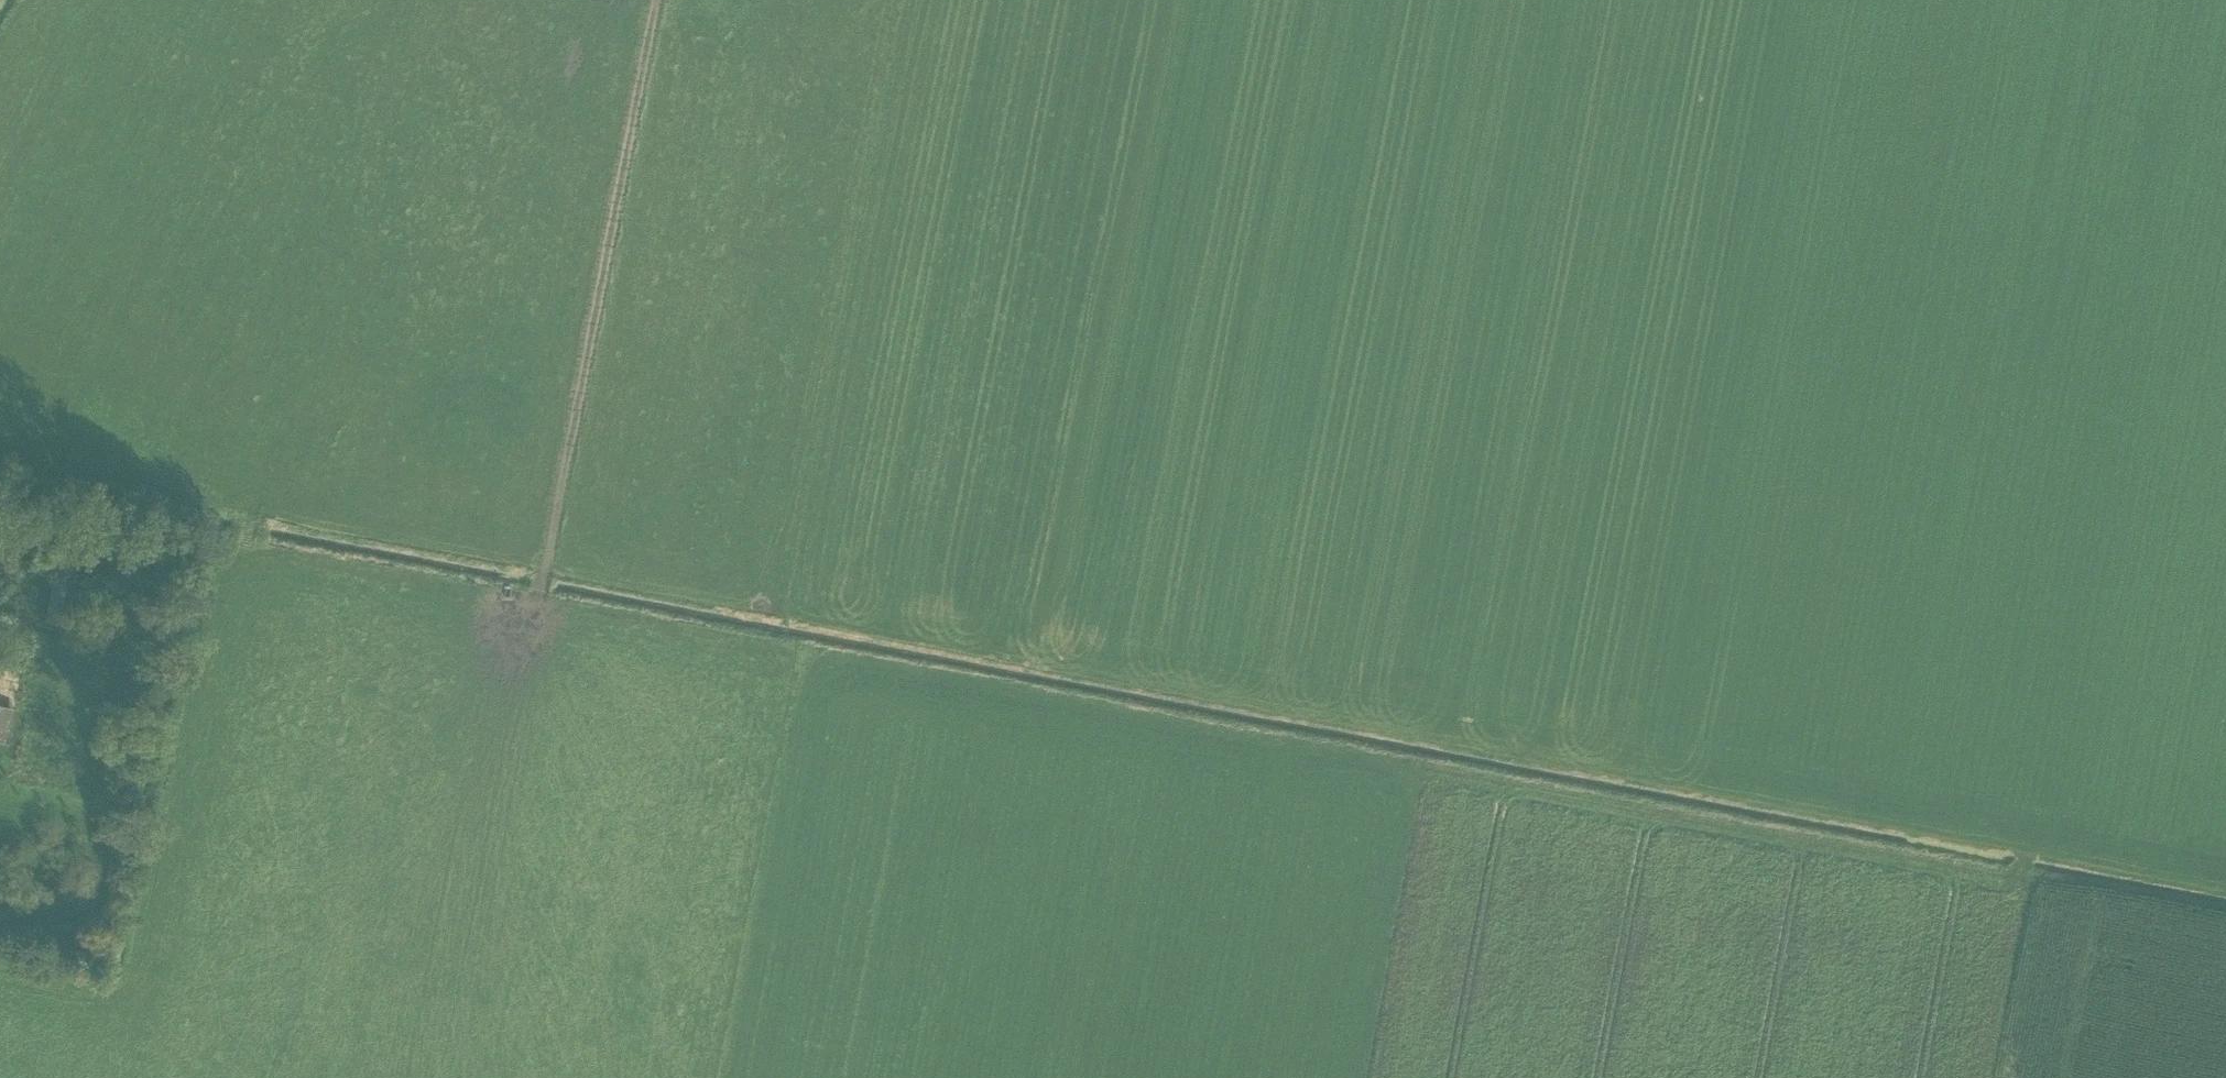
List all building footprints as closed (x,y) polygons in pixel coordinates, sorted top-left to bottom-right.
[(53,581),(46,621),(61,623),(68,583),(53,581)] [(12,743),(19,708),(0,704),(0,741),(12,743)]
